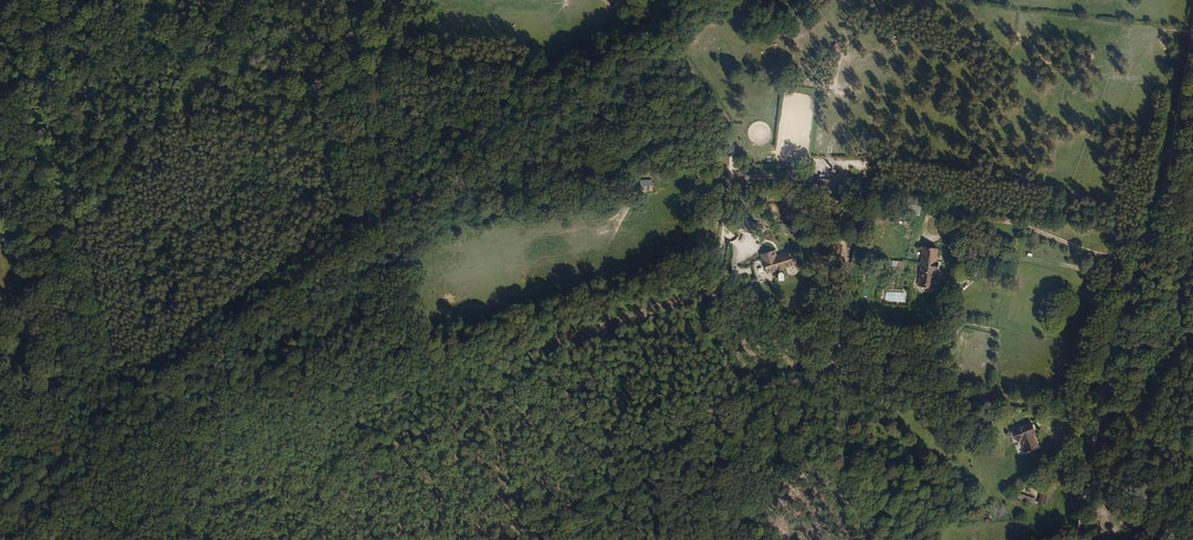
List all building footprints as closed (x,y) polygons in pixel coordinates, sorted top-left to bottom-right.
[(754,235),(758,223),(747,220),(743,231),(754,235)] [(936,250),(921,248),(915,285),(931,287),(933,270),(935,270),(936,262),(935,262),(936,250)] [(774,260),(773,258),(772,251),(758,255),(758,256),(762,267),(764,274),(773,271),(775,278),(784,275),(782,269),(794,265),(790,253),(777,256),(778,259),(774,260)] [(762,267),(758,256),(754,257),(757,268),(762,267)] [(1037,448),(1033,437),(1031,432),(1033,431),(1030,424),(1013,431),(1017,443),(1022,441),(1024,446),(1023,447),(1025,453),(1037,448)] [(1044,506),(1047,494),(1041,492),(1038,504),(1044,506)]
